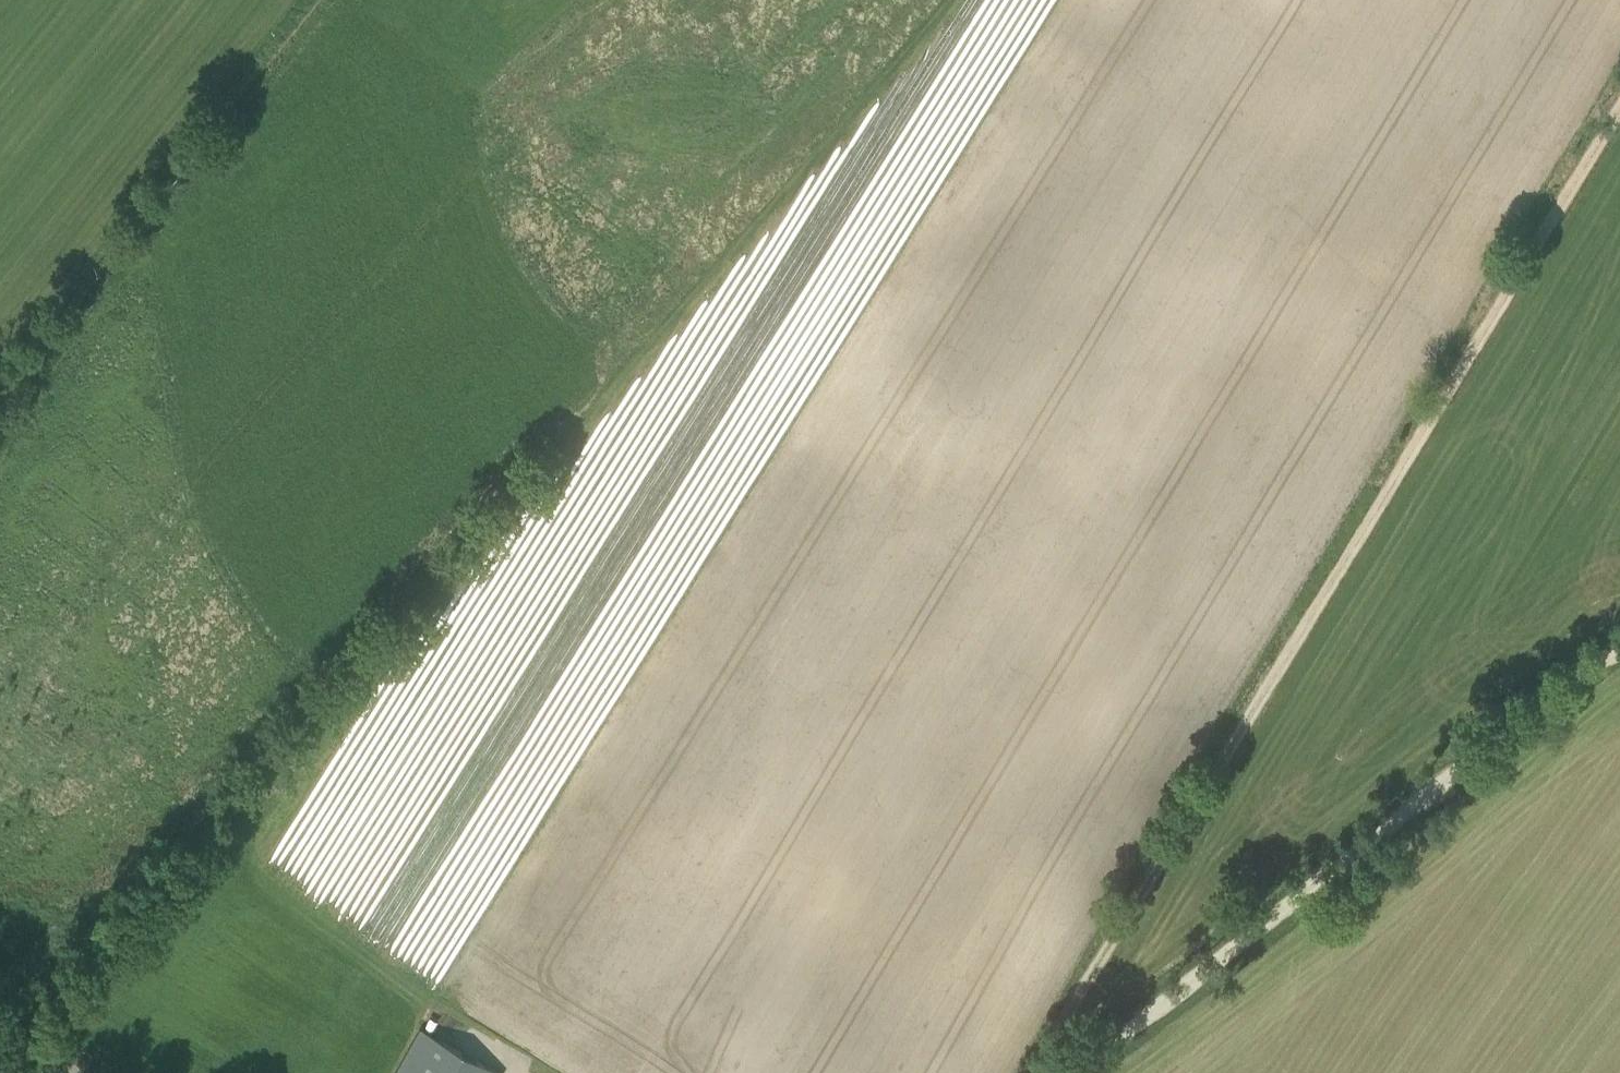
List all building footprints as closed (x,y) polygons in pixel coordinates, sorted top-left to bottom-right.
[(420,1029),(395,1072),(498,1072),(420,1029)]
